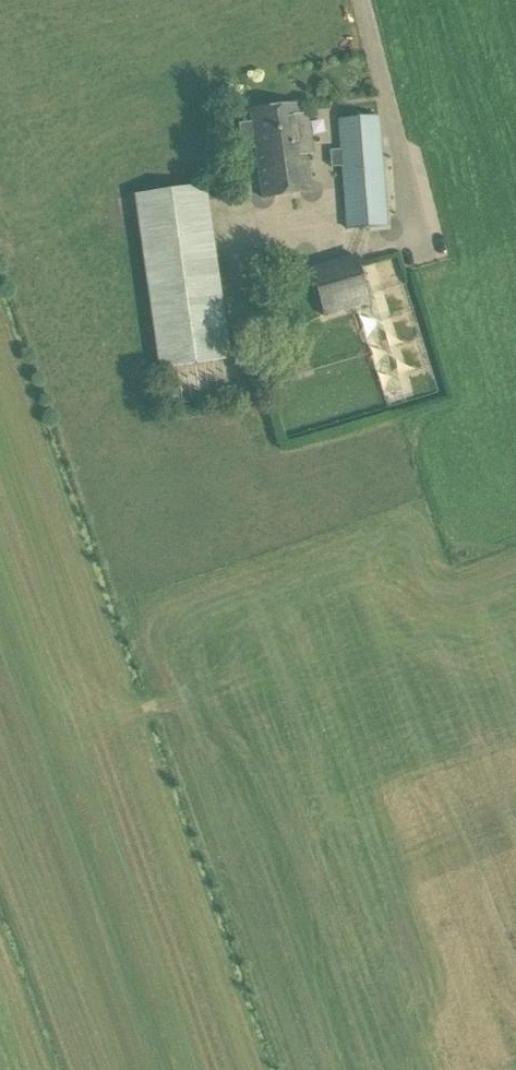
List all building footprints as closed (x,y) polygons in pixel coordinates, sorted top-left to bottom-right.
[(301,119),(299,105),(251,111),(263,197),(310,191),(304,149),(312,148),(308,118),(301,119)] [(349,227),(386,224),(378,117),(341,120),(343,145),(349,227)] [(161,367),(229,358),(205,185),(136,195),(161,367)] [(326,315),(369,302),(353,257),(311,269),(326,315)]
